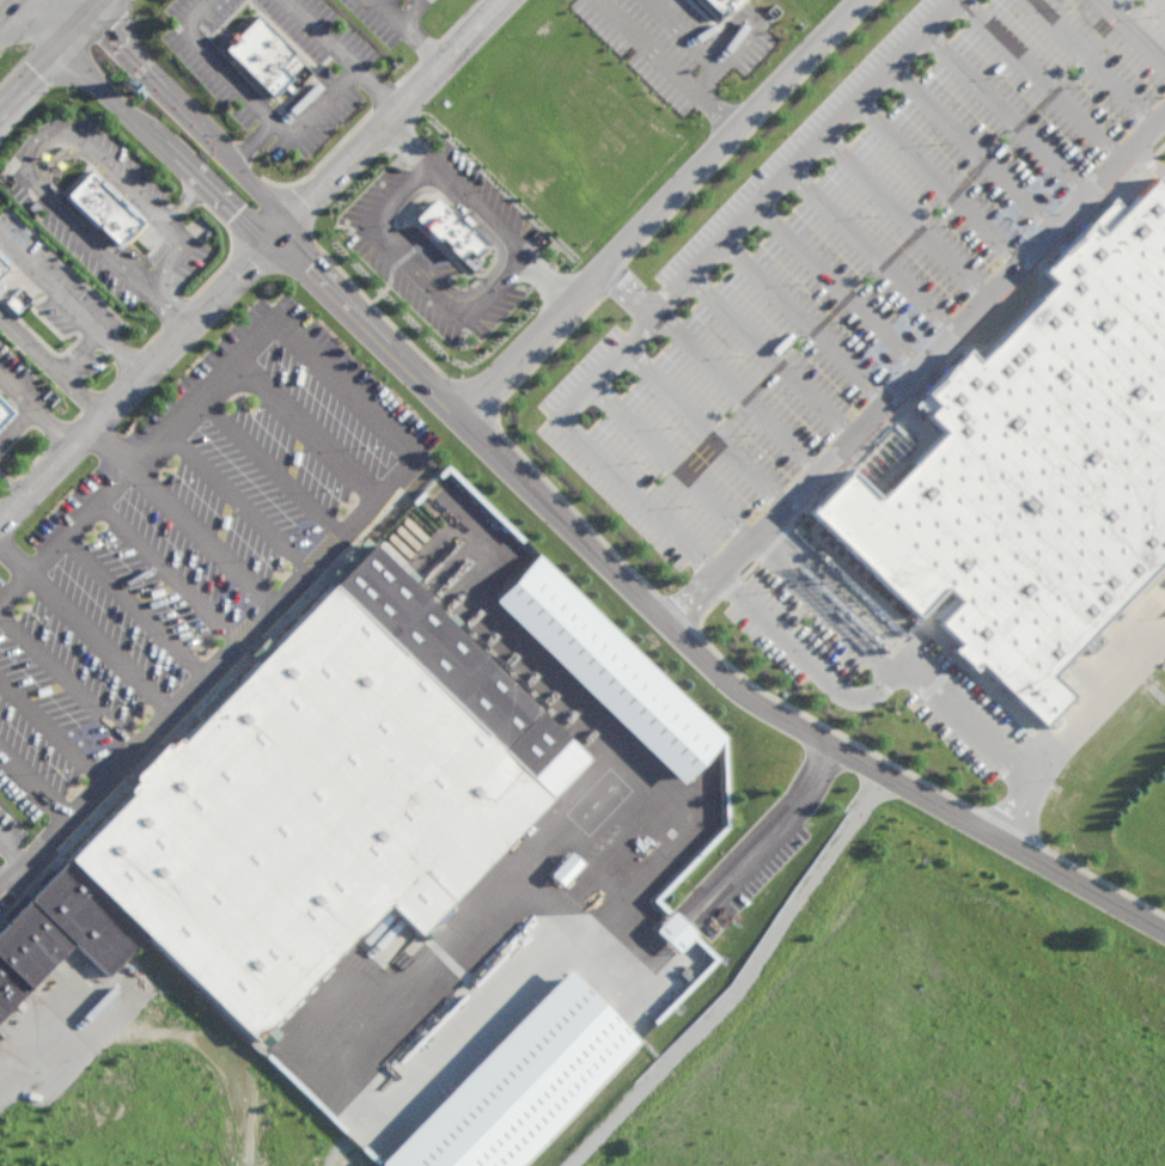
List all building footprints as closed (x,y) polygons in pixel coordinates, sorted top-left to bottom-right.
[(719,24),(742,0),(695,0),(719,24)] [(221,49),(272,97),(305,63),(255,14),(221,49)] [(87,166),(59,195),(112,249),(141,220),(87,166)] [(1153,178),(1164,190),(1164,558),(1050,676),(1073,697),(1043,728),(976,664),(970,671),(951,652),(957,645),(937,623),(958,602),(944,587),(914,618),(805,513),(847,470),(876,499),(941,432),(911,403),(934,380),(964,349),(976,361),(1051,283),(1038,271),(1071,238),(1110,199),(1122,210),(1153,178)] [(487,246),(460,216),(456,219),(436,197),(416,215),(470,274),(482,263),(476,256),(487,246)] [(8,286),(0,293),(0,262),(8,270),(1,277),(8,286)] [(12,413),(0,425),(0,401),(12,413)] [(561,739),(523,779),(543,798),(411,934),(396,920),(382,905),(250,1042),(145,940),(109,977),(73,942),(24,896),(129,787),(120,776),(154,741),(159,746),(165,739),(170,744),(250,661),(242,653),(251,643),(257,637),(264,643),(325,580),(322,576),(356,541),(561,739)] [(492,601),(682,783),(726,735),(537,554),(492,601)] [(1083,646),(1091,655),(1106,641),(1097,632),(1083,646)] [(73,942),(0,1019),(0,922),(24,896),(73,942)] [(565,969),(380,1162),(385,1165),(519,1165),(639,1040),(565,969)]
